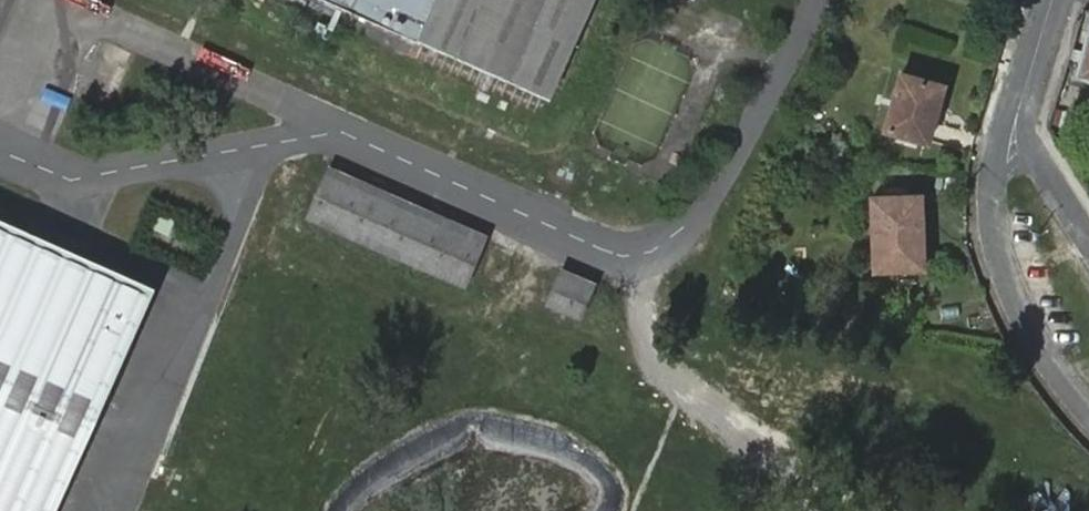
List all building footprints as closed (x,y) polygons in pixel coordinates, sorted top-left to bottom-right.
[(546,103),(592,0),(314,0),(546,103)] [(1088,36),(1076,80),(1088,84),(1088,36)] [(949,87),(900,74),(883,135),(932,149),(949,87)] [(489,236),(326,165),(303,219),(466,289),(489,236)] [(925,196),(867,198),(870,277),(928,275),(925,196)] [(175,219),(157,211),(149,227),(167,236),(175,219)] [(151,290),(0,222),(0,510),(52,510),(151,290)] [(599,282),(560,266),(544,305),(583,320),(599,282)]
